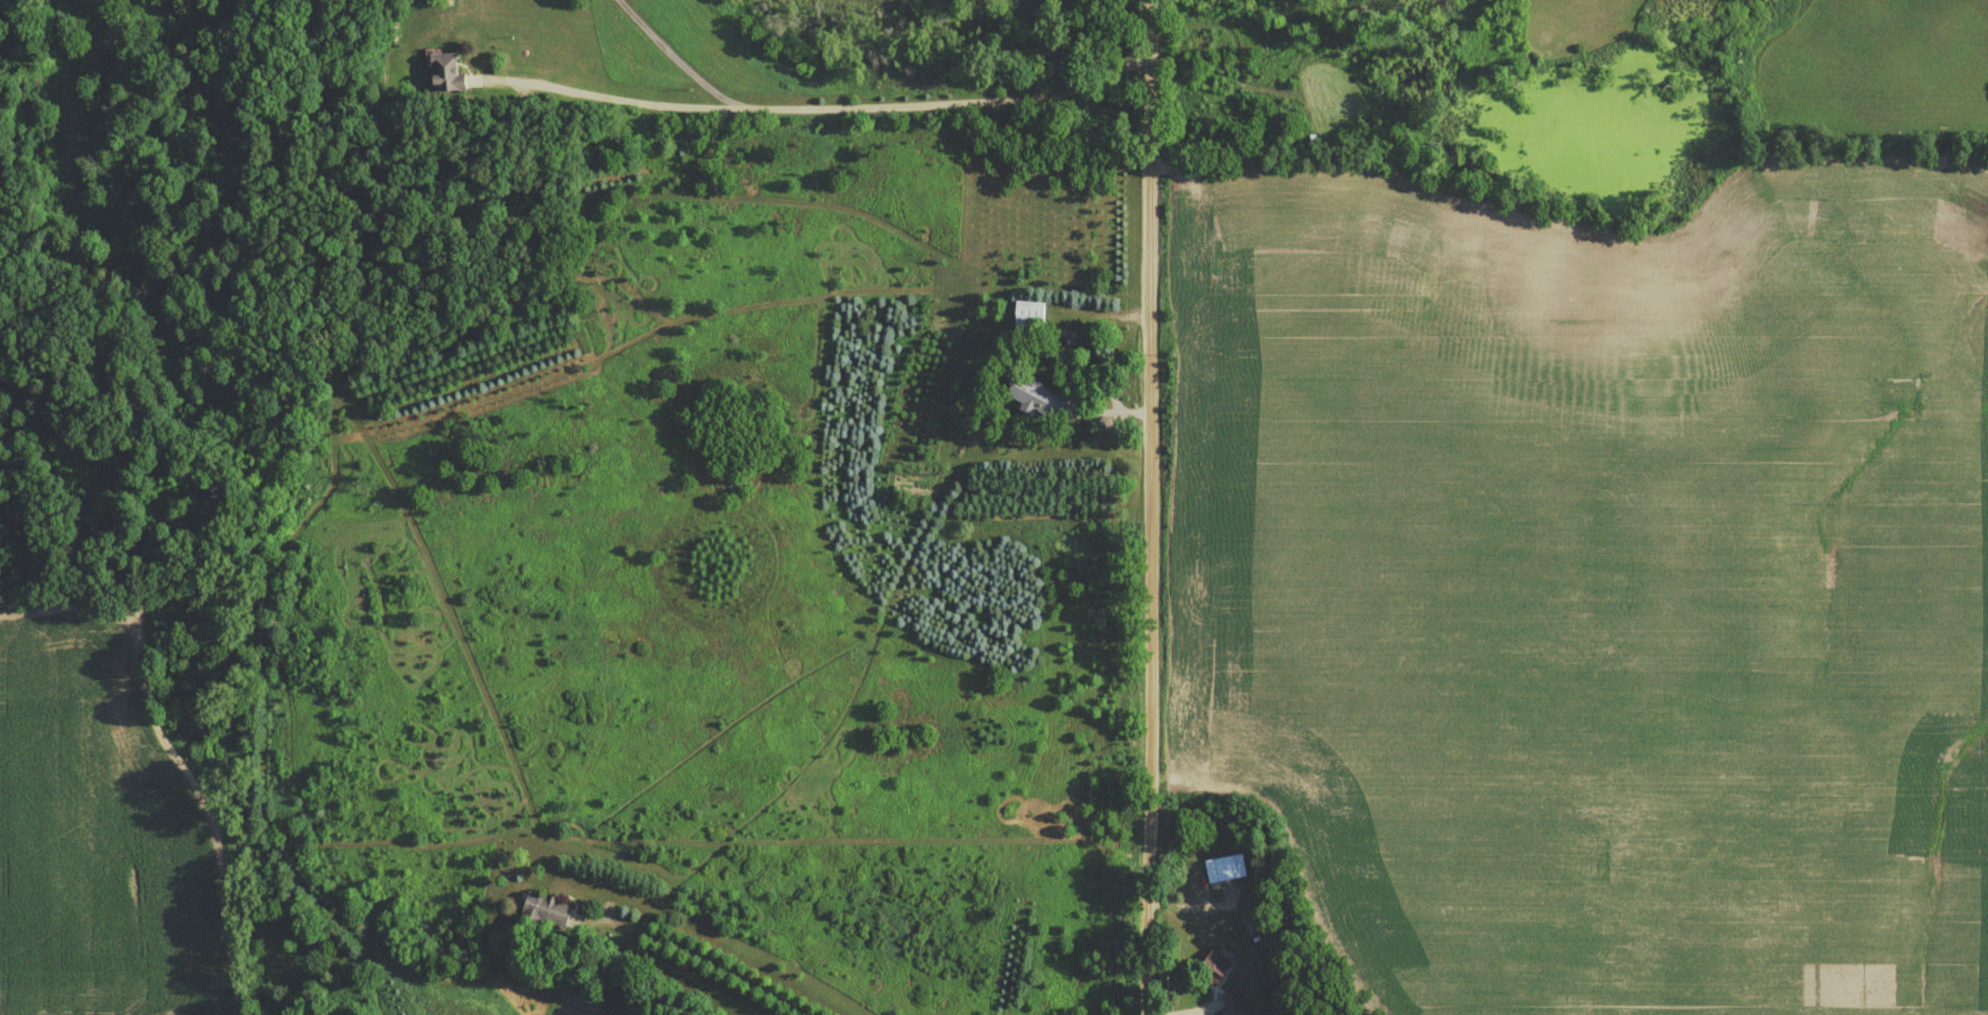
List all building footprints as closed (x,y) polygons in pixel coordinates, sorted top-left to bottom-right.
[(464,74),(455,74),(455,53),(427,54),(427,92),(464,92),(464,74)] [(1043,331),(1044,303),(1012,302),(1012,330),(1043,331)] [(1050,420),(1062,398),(1014,373),(1002,396),(1050,420)] [(1211,860),(1216,883),(1236,878),(1231,856),(1211,860)] [(525,892),(517,917),(562,932),(570,906),(525,892)] [(1218,982),(1230,961),(1208,949),(1197,970),(1218,982)] [(1242,1003),(1237,989),(1224,993),(1228,1007),(1242,1003)]
